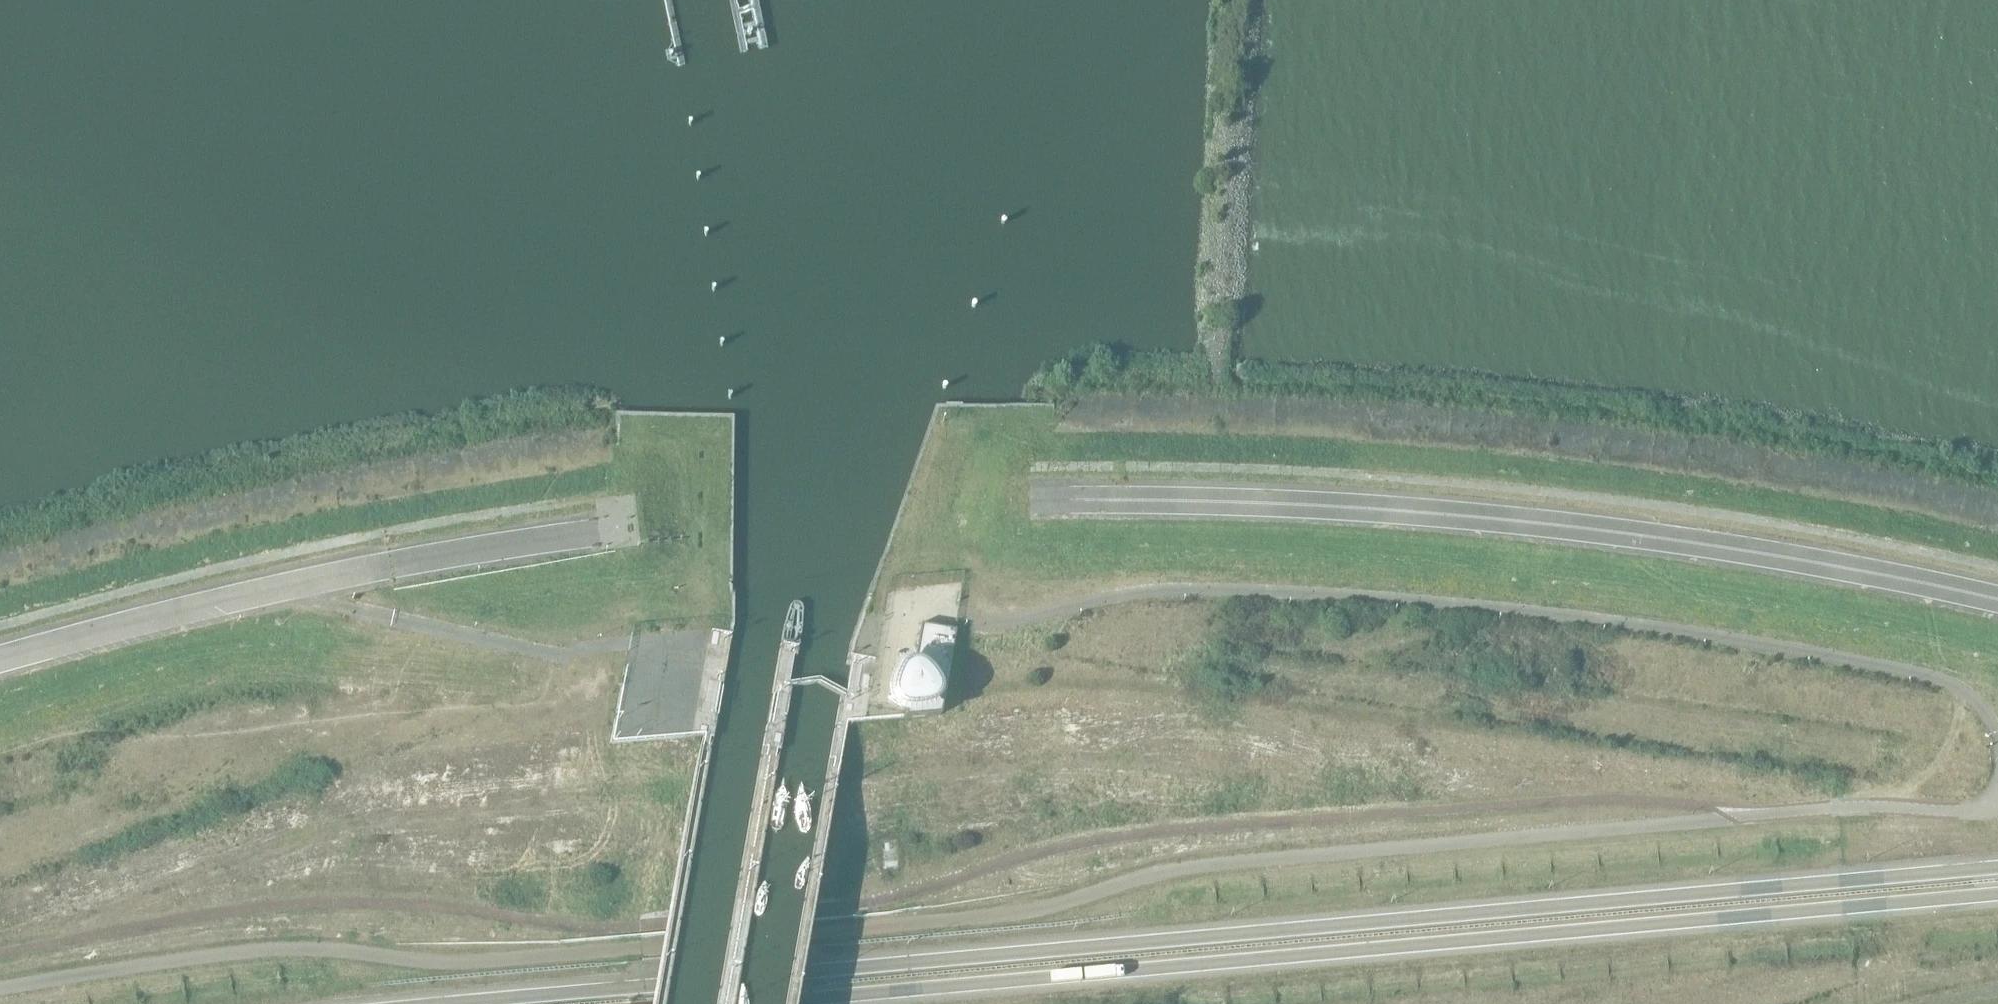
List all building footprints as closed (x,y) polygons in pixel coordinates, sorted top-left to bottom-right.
[(669,589),(653,589),(653,606),(669,607),(669,589)] [(923,720),(925,725),(938,723),(952,640),(918,634),(911,670),(911,671),(906,671),(902,672),(898,675),(895,678),(892,682),(890,687),(887,696),(886,701),(886,706),(887,710),(890,714),(893,718),(898,720),(902,721),(912,721),(922,719),(923,720)] [(782,733),(786,701),(775,700),(772,732),(782,733)]
